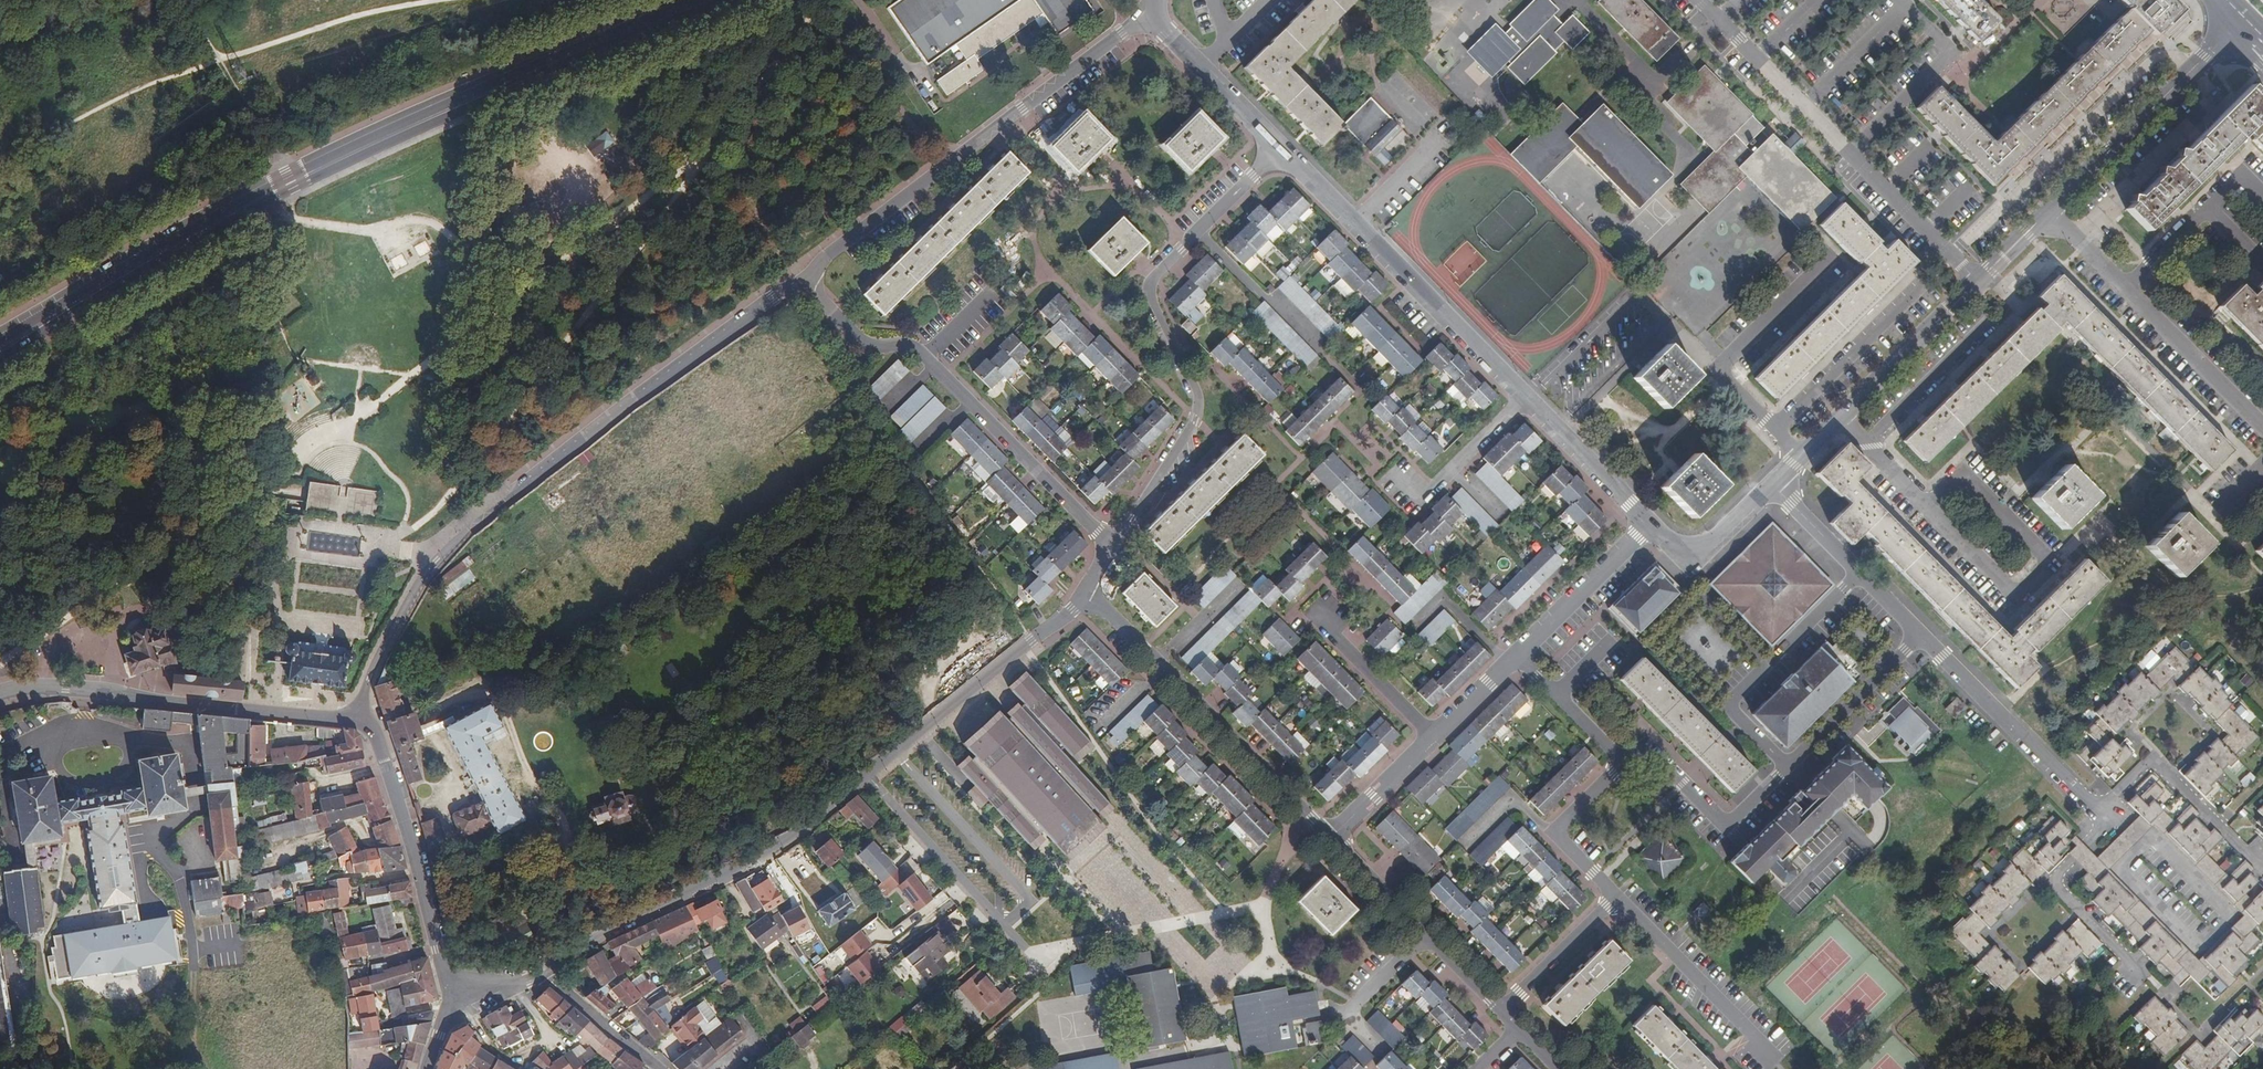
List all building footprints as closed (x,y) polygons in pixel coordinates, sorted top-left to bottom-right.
[(887,8),(927,66),(957,46),(967,60),(938,81),(948,95),(985,70),(978,59),(1014,34),(1043,14),(1058,36),(1094,11),(1087,0),(898,0),(887,8)] [(1315,41),(1315,40),(1319,36),(1320,37),(1326,30),(1326,29),(1330,25),(1331,25),(1354,3),(1354,1),(1355,0),(1313,0),(1307,6),(1270,42),(1271,43),(1267,47),(1266,46),(1244,68),(1255,79),(1257,79),(1260,83),(1260,84),(1266,90),(1268,90),(1272,95),(1272,96),(1295,119),(1296,119),(1299,122),(1299,123),(1305,130),(1306,129),(1311,134),(1310,134),(1321,145),(1339,128),(1342,131),(1346,128),(1368,150),(1374,156),(1381,150),(1371,140),(1392,119),(1389,117),(1392,114),(1387,108),(1384,111),(1370,98),(1343,124),(1287,68),(1315,41)] [(1526,81),(1557,50),(1555,48),(1566,38),(1573,45),(1574,46),(1590,30),(1574,14),(1565,23),(1554,13),(1559,8),(1551,0),(1536,0),(1512,23),(1514,25),(1504,35),(1496,27),(1473,49),(1494,71),(1509,56),(1515,62),(1511,66),(1526,81)] [(1638,0),(1599,0),(1597,3),(1654,60),(1672,43),(1676,38),(1638,0)] [(1938,86),(1916,107),(1928,119),(1932,123),(1931,123),(1939,131),(1940,130),(1944,135),(1943,136),(1966,159),(1967,158),(1971,162),(1971,163),(1993,186),(2004,175),(2003,174),(2005,172),(2006,173),(2007,172),(2006,171),(2008,169),(2009,171),(2016,163),(2015,162),(2019,158),(2020,159),(2042,138),(2044,135),(2043,134),(2045,132),(2046,133),(2047,133),(2046,132),(2048,130),(2049,131),(2055,124),(2054,123),(2058,119),(2060,120),(2083,97),(2082,96),(2087,91),(2088,92),(2094,86),(2092,85),(2097,81),(2098,82),(2110,70),(2122,58),(2121,57),(2125,53),(2126,54),(2133,47),(2132,46),(2137,42),(2138,42),(2149,31),(2153,35),(2178,10),(2168,0),(2119,0),(2126,7),(2128,5),(2130,7),(2095,41),(2075,61),(2017,118),(1993,142),(1938,86)] [(1951,14),(1952,14),(1956,18),(1956,19),(1962,25),(1963,26),(1966,29),(1966,30),(1978,42),(2000,20),(1980,0),(1936,0),(1951,14)] [(1679,184),(1708,213),(1747,176),(1800,230),(1832,198),(1791,156),(1781,145),(1771,135),(1753,153),(1746,146),(1748,143),(1750,145),(1754,141),(1752,139),(1764,128),(1704,65),(1699,70),(1666,103),(1713,151),(1679,184)] [(2147,232),(2248,133),(2254,139),(2262,130),(2262,98),(2251,86),(2126,210),(2147,232)] [(929,103),(935,110),(938,108),(933,100),(929,103)] [(1673,172),(1604,103),(1585,123),(1577,115),(1564,102),(1513,153),(1529,168),(1541,180),(1578,143),(1640,205),(1673,172)] [(1216,146),(1223,139),(1217,132),(1198,113),(1165,145),(1191,172),(1208,154),(1216,146)] [(1104,148),(1111,140),(1103,132),(1085,114),(1052,146),(1078,173),(1096,155),(1104,148)] [(2254,139),(2252,141),(2262,152),(2262,130),(2254,139)] [(1791,156),(1803,144),(1793,133),(1781,145),(1791,156)] [(884,314),(1029,174),(1009,153),(989,172),(956,205),(950,210),(943,217),(927,232),(922,237),(917,242),(891,267),(883,275),(877,280),(865,292),(864,294),(884,314)] [(1311,207),(1293,189),(1287,194),(1280,201),(1298,219),(1311,207)] [(1298,219),(1280,201),(1268,213),(1278,224),(1286,232),(1298,219)] [(1880,242),(1841,203),(1819,225),(1857,264),(1860,262),(1865,268),(1754,378),(1776,399),(1915,262),(1894,239),(1894,240),(1892,242),(1883,250),(1878,244),(1880,242)] [(1278,224),(1268,213),(1260,205),(1252,213),(1247,218),(1251,222),(1265,236),(1278,224)] [(1140,251),(1147,244),(1140,237),(1122,218),(1089,250),(1114,276),(1132,259),(1140,251)] [(1255,252),(1268,240),(1265,236),(1251,222),(1245,228),(1238,235),(1255,252)] [(1345,248),(1348,245),(1343,240),(1341,238),(1335,232),(1322,243),(1317,249),(1331,262),(1345,248)] [(1255,252),(1238,235),(1230,242),(1225,247),(1243,265),(1255,252)] [(1341,279),(1358,261),(1354,256),(1352,254),(1345,248),(1331,262),(1327,265),(1341,279)] [(1203,293),(1224,273),(1207,255),(1186,276),(1189,279),(1203,293)] [(1277,275),(1283,280),(1302,261),(1296,255),(1277,275)] [(1357,289),(1372,275),(1367,270),(1365,268),(1358,261),(1341,279),(1334,286),(1347,299),(1357,289)] [(1371,304),(1389,286),(1384,281),(1382,279),(1375,272),(1372,275),(1357,289),(1371,304)] [(2232,450),(2059,276),(2037,298),(2045,306),(2039,311),(2057,329),(2062,324),(2210,472),(2232,450)] [(1317,303),(1301,288),(1290,277),(1284,282),(1278,288),(1285,296),(1304,315),(1319,330),(1331,343),(1343,331),(1329,316),(1317,303)] [(1194,309),(1207,297),(1203,293),(1189,279),(1184,284),(1169,300),(1174,305),(1188,320),(1194,326),(1202,317),(1194,309)] [(2262,281),(2256,288),(2258,290),(2252,296),(2250,294),(2242,286),(2219,307),(2262,351),(2262,281)] [(1069,312),(1073,308),(1068,303),(1065,300),(1058,293),(1040,311),(1054,325),(1069,312)] [(1306,343),(1287,324),(1265,302),(1258,308),(1253,313),(1265,327),(1278,339),(1291,353),(1305,367),(1318,356),(1306,343)] [(1364,338),(1383,320),(1378,315),(1373,311),(1369,306),(1351,324),(1361,335),(1364,338)] [(1925,464),(2059,331),(2057,329),(2039,311),(2037,308),(1903,442),(1925,464)] [(1063,343),(1082,325),(1078,321),(1075,317),(1069,312),(1054,325),(1050,329),(1063,343)] [(1190,333),(1196,328),(1194,326),(1188,320),(1184,323),(1182,325),(1190,333)] [(1379,353),(1397,335),(1391,329),(1389,327),(1383,320),(1364,338),(1375,349),(1379,353)] [(1081,353),(1096,338),(1091,334),(1088,331),(1082,325),(1063,343),(1077,356),(1081,353)] [(1028,350),(1011,333),(1005,339),(998,346),(1001,348),(1017,364),(1030,352),(1028,350)] [(1094,365),(1112,348),(1106,342),(1099,335),(1096,338),(1081,353),(1094,365)] [(1225,340),(1238,353),(1243,348),(1230,335),(1225,340)] [(1391,366),(1409,348),(1402,340),(1397,335),(1379,353),(1388,362),(1391,366)] [(1228,363),(1238,353),(1225,340),(1211,354),(1216,360),(1224,367),(1228,363)] [(1454,358),(1449,353),(1446,351),(1439,343),(1425,357),(1439,372),(1442,369),(1454,358)] [(1698,376),(1681,359),(1667,344),(1647,365),(1634,377),(1665,409),(1698,376)] [(1017,364),(1001,348),(988,360),(1005,377),(1007,379),(1019,368),(1020,367),(1017,364)] [(1108,379),(1126,362),(1119,356),(1114,350),(1112,348),(1094,365),(1108,379)] [(1241,375),(1255,361),(1243,348),(1238,353),(1228,363),(1235,370),(1241,375)] [(1406,377),(1422,361),(1420,359),(1409,348),(1391,366),(1404,379),(1406,377)] [(1470,369),(1463,361),(1456,355),(1454,358),(1442,369),(1456,383),(1467,372),(1470,369)] [(1005,377),(988,360),(986,358),(977,366),(972,371),(991,390),(1003,378),(1005,377)] [(877,403),(910,371),(898,359),(866,391),(877,403)] [(1254,389),(1269,374),(1255,361),(1241,375),(1254,389)] [(1140,377),(1135,371),(1132,368),(1127,363),(1126,362),(1108,379),(1121,393),(1122,394),(1140,377)] [(1470,397),(1481,386),(1467,372),(1456,383),(1452,386),(1467,400),(1470,397)] [(1276,395),(1283,389),(1269,374),(1254,389),(1263,399),(1268,404),(1276,395)] [(1340,406),(1354,392),(1340,378),(1327,390),(1325,391),(1340,406)] [(1497,397),(1492,391),(1484,383),(1481,386),(1470,397),(1483,411),(1497,397)] [(908,446),(946,408),(923,385),(923,384),(891,416),(902,427),(896,433),(908,446)] [(1340,406),(1325,391),(1312,404),(1327,419),(1340,406)] [(1399,410),(1385,396),(1380,400),(1371,410),(1376,415),(1378,417),(1385,424),(1387,422),(1399,410)] [(1327,419),(1312,404),(1298,417),(1313,432),(1327,419)] [(1420,416),(1408,404),(1403,409),(1415,422),(1420,416)] [(1165,410),(1160,405),(1147,419),(1161,434),(1165,431),(1168,427),(1173,422),(1175,420),(1165,410)] [(1025,434),(1040,419),(1026,406),(1012,420),(1018,427),(1021,431),(1025,434)] [(1403,409),(1401,408),(1399,410),(1387,422),(1391,427),(1395,430),(1401,437),(1413,425),(1416,422),(1415,422),(1403,409)] [(1313,432),(1298,417),(1293,412),(1281,423),(1287,429),(1285,431),(1299,446),(1313,432)] [(971,456),(988,439),(973,425),(967,419),(951,435),(971,456)] [(1038,448),(1053,433),(1040,419),(1025,434),(1032,441),(1035,444),(1038,448)] [(1154,441),(1161,434),(1147,419),(1132,433),(1147,448),(1154,441)] [(1541,442),(1524,424),(1517,431),(1510,437),(1525,452),(1529,455),(1541,442)] [(1415,450),(1427,438),(1413,425),(1401,437),(1400,438),(1403,442),(1406,445),(1413,452),(1415,450)] [(1066,448),(1067,447),(1053,433),(1038,448),(1044,454),(1048,458),(1052,462),(1066,448)] [(1138,456),(1147,448),(1132,433),(1119,446),(1125,453),(1133,461),(1138,456)] [(1525,452),(1510,437),(1508,434),(1496,446),(1513,464),(1525,452)] [(1164,553),(1263,456),(1243,435),(1223,454),(1216,461),(1199,478),(1196,481),(1190,486),(1163,513),(1157,519),(1143,533),(1164,553)] [(1428,464),(1443,450),(1429,436),(1427,438),(1415,450),(1419,454),(1422,457),(1428,464)] [(1002,466),(1008,460),(1002,454),(988,439),(971,456),(979,464),(974,471),(985,483),(986,483),(1002,466)] [(1919,549),(1854,483),(1859,480),(1870,468),(1847,445),(1816,475),(1840,499),(1841,497),(1850,505),(1833,522),(1830,525),(1852,546),(1854,544),(1865,534),(1876,545),(1874,547),(1876,548),(1893,566),(2015,690),(2037,668),(2026,657),(2032,651),(2035,654),(2069,620),(2106,583),(2088,564),(2084,561),(2080,565),(2013,631),(2014,633),(2008,639),(1937,567),(1919,549)] [(1513,464),(1496,446),(1484,458),(1488,462),(1501,476),(1513,464)] [(1329,491),(1351,470),(1339,458),(1333,452),(1312,473),(1329,491)] [(1133,474),(1140,467),(1133,461),(1125,453),(1111,467),(1125,482),(1130,478),(1133,474)] [(1681,467),(1661,487),(1692,518),(1726,485),(1695,453),(1681,467)] [(1125,482),(1111,467),(1105,461),(1093,473),(1099,479),(1098,480),(1108,491),(1112,495),(1114,493),(1119,488),(1125,482)] [(1526,500),(1501,476),(1488,462),(1475,474),(1487,487),(1496,496),(1504,504),(1512,512),(1513,513),(1526,500)] [(1007,504),(1024,487),(1009,473),(1002,466),(986,483),(988,485),(981,492),(992,504),(999,496),(1007,504)] [(1558,494),(1573,479),(1569,474),(1563,469),(1561,467),(1550,477),(1542,484),(1554,497),(1558,494)] [(2096,497),(2065,467),(2032,499),(2063,530),(2096,497)] [(1371,491),(1363,483),(1351,470),(1329,491),(1349,511),(1351,510),(1371,491)] [(1102,497),(1108,491),(1098,480),(1094,477),(1080,490),(1094,505),(1099,500),(1102,497)] [(1570,507),(1583,495),(1588,489),(1580,481),(1575,477),(1573,479),(1558,494),(1570,507)] [(1045,508),(1038,502),(1024,487),(1007,504),(1019,516),(1028,525),(1034,519),(1045,508)] [(1494,521),(1461,488),(1450,499),(1464,514),(1487,537),(1489,536),(1499,526),(1494,521)] [(1391,509),(1380,497),(1378,495),(1372,489),(1371,491),(1351,510),(1370,530),(1382,519),(1391,509)] [(1450,527),(1464,514),(1450,499),(1446,495),(1432,509),(1435,512),(1450,527)] [(1577,525),(1595,507),(1583,495),(1570,507),(1565,513),(1577,525)] [(1590,538),(1608,520),(1595,507),(1577,525),(1590,538)] [(1453,530),(1450,527),(1435,512),(1421,526),(1436,541),(1439,544),(1453,530)] [(2198,533),(2179,514),(2154,538),(2146,547),(2154,556),(2176,578),(2206,549),(2210,545),(2198,533)] [(1028,525),(1019,516),(1011,525),(1019,533),(1028,525)] [(1436,541),(1421,526),(1417,522),(1409,531),(1404,536),(1410,543),(1423,555),(1435,543),(1436,541)] [(1792,546),(1772,526),(1752,545),(1735,561),(1710,586),(1771,647),(1833,586),(1810,564),(1792,546)] [(1078,554),(1088,545),(1075,533),(1072,530),(1059,544),(1073,559),(1078,554)] [(1360,564),(1375,549),(1362,536),(1347,551),(1349,553),(1360,564)] [(1327,558),(1312,543),(1299,557),(1314,572),(1317,568),(1321,564),(1327,558)] [(1073,559),(1059,544),(1045,557),(1060,572),(1067,565),(1073,559)] [(1540,587),(1561,567),(1565,563),(1551,549),(1548,546),(1523,570),(1540,587)] [(1374,578),(1389,564),(1375,549),(1360,564),(1374,578)] [(439,590),(468,568),(474,563),(469,556),(461,562),(434,582),(439,590)] [(1060,572),(1045,557),(1032,570),(1038,576),(1047,585),(1060,572)] [(1308,577),(1314,572),(1299,557),(1285,570),(1289,574),(1300,585),(1304,581),(1308,577)] [(1403,578),(1389,564),(1374,578),(1388,592),(1403,578)] [(1683,593),(1655,564),(1624,594),(1608,610),(1637,638),(1683,593)] [(1204,608),(1236,576),(1233,573),(1225,565),(1192,597),(1204,608)] [(446,601),(475,578),(468,568),(439,590),(438,590),(446,601)] [(1419,611),(1432,599),(1444,587),(1449,582),(1437,570),(1422,586),(1402,605),(1394,613),(1406,626),(1419,611)] [(1517,610),(1540,587),(1523,570),(1499,593),(1515,608),(1517,610)] [(1143,573),(1142,573),(1122,593),(1156,626),(1176,607),(1143,573)] [(1402,605),(1422,586),(1408,573),(1403,578),(1388,592),(1402,605)] [(1282,595),(1275,587),(1262,574),(1248,588),(1250,590),(1262,602),(1268,608),(1276,601),(1282,595)] [(1300,585),(1289,574),(1275,587),(1282,595),(1290,602),(1294,598),(1297,595),(1303,589),(1300,585)] [(1053,591),(1047,585),(1038,576),(1024,590),(1037,602),(1039,605),(1043,600),(1053,591)] [(1505,617),(1515,608),(1499,593),(1488,582),(1479,591),(1487,599),(1472,614),(1489,632),(1490,631),(1493,628),(1501,620),(1505,617)] [(1232,630),(1262,602),(1250,590),(1212,627),(1180,657),(1192,669),(1205,657),(1213,649),(1232,630)] [(1429,649),(1456,622),(1444,610),(1417,637),(1426,645),(1429,649)] [(1300,640),(1279,619),(1263,635),(1284,656),(1300,640)] [(1407,643),(1402,638),(1404,636),(1388,619),(1376,630),(1372,634),(1366,640),(1383,657),(1387,654),(1392,659),(1407,643)] [(1107,649),(1086,628),(1069,644),(1090,665),(1107,649)] [(166,644),(163,633),(150,636),(149,632),(146,633),(145,632),(143,631),(141,631),(139,632),(137,633),(135,634),(135,635),(135,637),(132,638),(137,657),(125,661),(129,674),(159,665),(161,670),(176,665),(170,643),(166,644)] [(982,636),(979,638),(985,646),(988,643),(982,636)] [(537,645),(534,640),(529,644),(532,649),(537,645)] [(1308,671),(1327,653),(1322,649),(1319,645),(1315,641),(1308,648),(1297,659),(1308,671)] [(344,652),(347,651),(346,649),(344,648),(322,645),(301,642),(297,643),(295,645),(297,648),(298,652),(342,657),(343,655),(344,652)] [(1853,668),(1832,647),(1827,642),(1793,675),(1792,674),(1780,685),(1781,686),(1752,714),(1784,747),(1859,674),(1853,668)] [(1478,671),(1491,658),(1477,643),(1463,656),(1478,671)] [(1857,665),(1836,643),(1834,645),(1832,647),(1853,668),(1855,667),(1855,666),(1857,665)] [(342,657),(298,652),(297,648),(295,645),(292,644),(289,644),(286,646),(284,649),(284,651),(285,654),(287,656),(290,656),(289,663),(287,681),(311,684),(322,685),(344,688),(347,664),(349,664),(351,664),(353,662),(355,660),(355,658),(355,656),(354,654),(351,651),(349,651),(347,651),(344,652),(343,655),(342,657)] [(2195,671),(2187,664),(2189,661),(2175,648),(2169,654),(2167,654),(2149,672),(2149,674),(2145,677),(2159,691),(2172,679),(2179,686),(2195,671)] [(1128,670),(1121,664),(1107,649),(1090,665),(1111,687),(1128,670)] [(1208,660),(1216,652),(1213,649),(1205,657),(1208,660)] [(1226,664),(1227,663),(1216,652),(1208,660),(1205,657),(1192,669),(1190,671),(1197,679),(1200,681),(1204,685),(1211,678),(1226,664)] [(1321,684),(1339,666),(1334,661),(1331,658),(1327,653),(1308,671),(1303,676),(1316,690),(1321,684)] [(1478,671),(1463,656),(1450,669),(1464,684),(1478,671)] [(1718,735),(1641,658),(1619,679),(1696,756),(1718,735)] [(1242,670),(1233,661),(1228,665),(1238,675),(1242,670)] [(422,739),(414,715),(405,717),(393,681),(392,681),(386,663),(376,688),(407,785),(421,781),(409,744),(422,739)] [(1238,680),(1240,678),(1238,675),(1228,665),(1226,664),(1211,678),(1219,685),(1225,692),(1238,680)] [(1334,697),(1352,679),(1347,674),(1343,670),(1339,666),(1321,684),(1334,697)] [(2199,684),(2207,676),(2198,667),(2195,671),(2179,686),(2177,688),(2186,696),(2188,695),(2193,690),(2199,695),(2205,690),(2199,684)] [(1464,684),(1450,669),(1435,683),(1446,694),(1450,698),(1464,684)] [(2159,691),(2145,677),(2140,673),(2132,681),(2141,690),(2134,696),(2139,701),(2146,695),(2150,700),(2152,702),(2161,693),(2159,691)] [(1080,840),(1100,822),(1090,811),(1093,808),(1097,812),(1108,802),(1060,750),(1063,747),(1071,756),(1089,741),(1029,675),(1012,690),(1024,703),(1020,707),(1009,716),(1010,717),(1007,720),(1002,715),(984,731),(981,727),(970,737),(974,741),(966,748),(974,757),(960,770),(980,792),(972,800),(977,806),(986,798),(1028,844),(1042,830),(1064,854),(1068,851),(1070,853),(1081,842),(1080,840)] [(241,699),(243,683),(174,676),(173,693),(212,697),(241,699)] [(2201,707),(2220,689),(2222,687),(2214,679),(2212,681),(2207,676),(2199,684),(2205,690),(2199,695),(2193,690),(2188,695),(2201,707)] [(1346,709),(1363,692),(1364,692),(1359,686),(1355,682),(1352,679),(1334,697),(1346,709)] [(1436,703),(1446,694),(1435,683),(1431,679),(1418,693),(1432,707),(1436,703)] [(1252,694),(1238,680),(1225,692),(1223,694),(1232,703),(1237,708),(1247,699),(1252,694)] [(2134,696),(2141,690),(2132,681),(2127,686),(2124,684),(2116,691),(2118,694),(2137,713),(2150,700),(2146,695),(2139,701),(2134,696)] [(1506,723),(1529,701),(1524,696),(1512,684),(1489,706),(1506,723)] [(2215,721),(2229,708),(2231,705),(2225,699),(2228,697),(2220,689),(2201,707),(2199,710),(2207,718),(2209,716),(2215,721)] [(1143,721),(1159,706),(1147,694),(1108,731),(1120,744),(1143,721)] [(2137,713),(2118,694),(2110,702),(2119,711),(2113,716),(2118,722),(2124,716),(2129,721),(2131,723),(2139,715),(2137,713)] [(1956,719),(1969,706),(1959,697),(1946,710),(1956,719)] [(1261,713),(1247,699),(1237,708),(1232,714),(1238,720),(1241,723),(1246,728),(1251,723),(1261,713)] [(1904,704),(1900,701),(1894,708),(1897,711),(1904,704)] [(2113,716),(2119,711),(2110,702),(2105,707),(2103,705),(2094,712),(2100,718),(2111,730),(2116,734),(2124,727),(2129,721),(2124,716),(2118,722),(2113,716)] [(1175,720),(1166,710),(1161,705),(1159,706),(1143,721),(1157,736),(1173,722),(1175,720)] [(1503,726),(1506,723),(1489,706),(1469,725),(1486,742),(1495,734),(1503,726)] [(522,821),(479,737),(499,726),(489,707),(488,707),(462,721),(458,714),(442,722),(445,728),(483,801),(454,812),(452,813),(452,816),(452,818),(453,823),(460,838),(496,825),(500,833),(522,821)] [(1941,732),(1917,708),(1895,730),(1918,753),(1941,732)] [(2253,730),(2234,711),(2234,712),(2229,708),(2215,721),(2227,735),(2220,742),(2235,757),(2242,750),(2245,752),(2259,739),(2252,731),(2253,730)] [(1279,726),(1264,710),(1261,713),(1251,723),(1266,738),(1266,739),(1279,726)] [(210,786),(205,787),(206,795),(205,795),(213,863),(221,862),(224,882),(244,879),(242,866),(247,866),(250,865),(248,846),(244,846),(242,847),(240,834),(252,831),(249,818),(240,819),(238,819),(230,771),(233,771),(247,769),(247,761),(247,727),(247,721),(143,711),(142,731),(170,734),(171,725),(197,727),(203,773),(209,773),(210,786)] [(1392,742),(1399,736),(1384,721),(1378,714),(1367,725),(1374,732),(1371,735),(1372,736),(1385,749),(1392,742)] [(2089,761),(2110,740),(2109,739),(2105,735),(2111,730),(2100,718),(2085,731),(2093,739),(2077,754),(2086,764),(2089,761)] [(1184,738),(1187,736),(1173,722),(1157,736),(1155,737),(1169,752),(1184,738)] [(1374,732),(1367,725),(1365,728),(1371,735),(1374,732)] [(1465,763),(1486,742),(1469,725),(1448,746),(1452,750),(1465,763)] [(1292,738),(1279,726),(1266,739),(1278,751),(1292,738)] [(1500,739),(1508,731),(1503,726),(1495,734),(1500,739)] [(265,760),(265,727),(247,727),(247,761),(265,760)] [(318,727),(317,740),(323,740),(334,740),(334,737),(334,734),(335,735),(335,729),(333,729),(318,727)] [(362,752),(359,738),(349,729),(343,729),(346,745),(335,747),(336,756),(362,752)] [(1709,769),(1731,748),(1718,735),(1696,756),(1709,769)] [(1373,764),(1387,751),(1385,749),(1372,736),(1358,749),(1373,764)] [(1175,772),(1194,755),(1197,751),(1191,744),(1184,738),(1169,752),(1166,755),(1170,759),(1164,765),(1171,772),(1173,774),(1175,772)] [(1291,764),(1304,751),(1292,738),(1278,751),(1283,756),(1286,759),(1291,764)] [(2238,760),(2235,757),(2220,742),(2217,739),(2209,747),(2210,749),(2205,754),(2222,771),(2227,765),(2230,768),(2238,760)] [(2118,768),(2131,754),(2123,746),(2120,749),(2111,740),(2110,740),(2089,761),(2096,767),(2107,778),(2109,776),(2115,782),(2124,773),(2118,768)] [(1889,786),(1882,778),(1880,778),(1872,769),(1848,746),(1847,745),(1833,759),(1834,760),(1826,768),(1815,778),(1840,804),(1852,792),(1866,807),(1878,795),(1880,793),(1881,793),(1889,786)] [(308,762),(306,748),(305,748),(305,746),(295,747),(295,749),(289,749),(290,765),(292,765),(303,763),(304,762),(308,762)] [(325,758),(324,746),(306,748),(308,762),(325,758)] [(1598,762),(1583,747),(1570,760),(1585,775),(1598,762)] [(1732,793),(1754,772),(1731,748),(1709,769),(1732,793)] [(290,765),(289,749),(280,750),(280,751),(281,766),(282,766),(290,765)] [(1359,778),(1373,764),(1358,749),(1345,763),(1355,774),(1356,775),(1359,778)] [(1469,767),(1465,763),(1452,750),(1431,771),(1444,784),(1448,788),(1469,768),(1469,767)] [(281,766),(280,751),(269,752),(271,767),(281,766)] [(365,768),(362,752),(336,756),(325,758),(308,762),(304,762),(304,770),(305,770),(321,768),(326,768),(327,775),(365,768)] [(2222,771),(2205,754),(2203,753),(2194,762),(2196,764),(2201,769),(2195,775),(2200,780),(2206,774),(2214,783),(2224,774),(2222,771)] [(1194,782),(1208,769),(1201,762),(1198,759),(1194,755),(1175,772),(1189,787),(1194,782)] [(117,822),(115,813),(145,808),(147,818),(185,811),(183,799),(181,791),(175,756),(138,762),(142,791),(118,794),(118,798),(79,805),(78,801),(55,805),(50,778),(11,785),(21,845),(23,844),(27,871),(2,874),(9,933),(17,932),(18,935),(23,935),(24,937),(25,938),(27,938),(29,938),(30,938),(32,936),(32,934),(35,934),(35,929),(44,929),(31,843),(61,838),(58,823),(91,817),(92,821),(86,822),(87,827),(84,828),(99,908),(107,906),(107,910),(120,908),(123,923),(52,934),(54,945),(50,946),(55,978),(110,969),(110,971),(136,967),(136,965),(176,958),(168,915),(138,920),(120,821),(117,822)] [(1341,788),(1355,774),(1345,763),(1341,759),(1326,774),(1341,788)] [(1570,789),(1585,775),(1570,760),(1555,775),(1556,775),(1570,789)] [(304,770),(304,762),(303,763),(292,765),(293,772),(304,770)] [(1212,793),(1227,778),(1220,771),(1217,768),(1213,764),(1208,769),(1194,782),(1207,796),(1208,797),(1212,793)] [(2210,787),(2214,783),(2206,774),(2200,780),(2195,775),(2201,769),(2196,764),(2183,776),(2204,797),(2212,789),(2210,787)] [(1423,805),(1444,784),(1431,771),(1427,767),(1406,788),(1411,793),(1423,805)] [(1341,788),(1326,774),(1324,777),(1317,770),(1311,776),(1318,783),(1313,787),(1328,801),(1341,788)] [(1341,789),(1356,775),(1355,774),(1341,788),(1341,789)] [(1570,789),(1556,775),(1541,789),(1556,803),(1570,789)] [(1222,804),(1240,786),(1238,784),(1235,781),(1230,776),(1227,778),(1212,793),(1222,804)] [(1456,841),(1510,787),(1499,776),(1488,786),(1467,807),(1446,828),(1444,829),(1456,841)] [(312,817),(306,778),(302,779),(303,784),(290,787),(291,792),(295,821),(312,817)] [(1840,804),(1815,778),(1800,793),(1825,819),(1840,804)] [(366,805),(381,799),(377,785),(375,779),(355,784),(358,795),(343,798),(346,808),(351,808),(359,807),(366,805)] [(2163,811),(2155,802),(2165,792),(2155,783),(2140,797),(2137,795),(2134,797),(2128,803),(2140,815),(2149,824),(2163,811)] [(1236,818),(1251,804),(1254,801),(1247,793),(1240,786),(1222,804),(1234,817),(1236,818)] [(206,795),(205,787),(181,791),(183,799),(204,795),(205,795),(206,795)] [(1328,802),(1341,789),(1341,788),(1328,801),(1328,802)] [(1556,803),(1541,789),(1529,800),(1544,815),(1556,803)] [(266,806),(264,792),(255,794),(255,798),(252,798),(253,808),(266,806)] [(320,797),(321,801),(342,795),(341,792),(320,797)] [(1784,855),(1796,844),(1799,844),(1811,833),(1825,819),(1800,793),(1799,792),(1790,801),(1791,802),(1763,829),(1756,836),(1749,843),(1748,842),(1729,860),(1750,882),(1766,866),(1781,880),(1788,880),(1796,873),(1795,867),(1784,855)] [(343,798),(342,795),(321,801),(319,801),(322,814),(345,808),(346,808),(343,798)] [(877,819),(856,796),(839,811),(847,819),(853,813),(867,828),(877,819)] [(624,797),(610,802),(612,807),(598,811),(602,826),(616,821),(618,827),(632,822),(631,817),(637,815),(641,809),(639,803),(633,800),(626,802),(624,797)] [(329,824),(365,815),(371,829),(374,843),(397,840),(397,839),(381,799),(366,805),(359,807),(351,808),(346,808),(345,808),(322,814),(312,817),(295,821),(270,828),(258,831),(252,833),(256,848),(330,828),(329,824)] [(422,816),(417,801),(412,802),(417,818),(422,816)] [(1245,833),(1263,816),(1259,811),(1251,804),(1236,818),(1227,827),(1239,840),(1245,833)] [(2203,827),(2197,820),(2201,816),(2190,805),(2174,822),(2176,824),(2191,839),(2203,827)] [(1417,835),(1393,811),(1375,828),(1400,852),(1417,835)] [(2135,921),(2144,930),(2158,945),(2172,959),(2182,969),(2198,985),(2210,973),(2228,955),(2241,943),(2251,933),(2262,920),(2262,913),(2252,902),(2244,894),(2228,877),(2207,855),(2205,853),(2191,839),(2176,824),(2174,822),(2163,811),(2149,824),(2140,815),(2097,858),(2076,836),(2071,841),(2076,846),(2068,854),(2088,873),(2098,884),(2111,897),(2125,911),(2135,921)] [(841,815),(838,813),(831,819),(834,823),(841,817),(841,815)] [(281,822),(280,816),(268,818),(268,820),(269,825),(281,822)] [(1263,841),(1276,828),(1272,824),(1268,821),(1263,816),(1245,833),(1258,846),(1263,841)] [(1502,846),(1507,841),(1519,829),(1507,817),(1469,854),(1481,867),(1502,846)] [(2064,836),(2070,831),(2059,821),(2057,823),(2051,818),(2043,825),(2043,828),(2036,834),(2049,846),(2057,839),(2060,841),(2064,836)] [(269,825),(268,820),(265,820),(265,822),(259,823),(259,822),(257,822),(258,831),(270,828),(269,825)] [(445,845),(438,820),(419,825),(429,859),(444,855),(441,846),(444,845),(445,845)] [(358,851),(345,827),(328,837),(327,842),(334,853),(316,857),(297,863),(299,871),(300,871),(307,869),(307,868),(316,865),(316,866),(337,860),(341,858),(347,854),(349,856),(358,851)] [(1534,839),(1522,827),(1519,829),(1507,841),(1519,853),(1534,839)] [(2207,855),(2224,839),(2214,829),(2209,833),(2203,827),(2191,839),(2205,853),(2207,855)] [(1690,857),(1664,832),(1638,857),(1663,883),(1690,857)] [(2057,855),(2049,846),(2036,834),(2022,847),(2046,872),(2060,858),(2057,855)] [(1439,857),(1417,835),(1400,852),(1421,875),(1439,857)] [(1246,836),(1241,841),(1252,852),(1257,848),(1246,836)] [(2057,855),(2070,842),(2064,836),(2060,841),(2057,839),(2049,846),(2057,855)] [(828,868),(844,853),(836,844),(831,838),(815,852),(820,858),(819,859),(822,863),(824,862),(828,868)] [(849,849),(840,839),(836,844),(844,853),(849,849)] [(1534,868),(1549,854),(1534,839),(1519,853),(1534,868)] [(400,847),(397,840),(374,843),(376,849),(400,847)] [(857,855),(882,882),(896,869),(890,863),(891,862),(871,841),(857,855)] [(1507,841),(1502,846),(1514,859),(1519,853),(1507,841)] [(406,868),(404,860),(400,847),(376,849),(381,871),(406,868)] [(2046,872),(2022,847),(2008,861),(2010,863),(2030,884),(2033,887),(2047,873),(2046,872)] [(381,871),(376,849),(364,850),(367,871),(367,873),(381,871)] [(367,871),(364,850),(358,851),(349,856),(347,854),(341,858),(337,860),(339,868),(349,863),(350,873),(367,871)] [(1562,868),(1549,854),(1534,868),(1542,877),(1548,882),(1560,870),(1562,868)] [(2257,882),(2250,875),(2255,870),(2245,860),(2228,877),(2244,894),(2257,882)] [(1439,862),(1435,867),(1440,873),(1445,868),(1439,862)] [(2030,884),(2010,863),(2002,871),(2004,873),(1998,878),(1999,878),(2006,886),(2011,881),(2017,887),(2012,892),(2017,897),(2030,884)] [(1435,867),(1433,866),(1427,873),(1435,881),(1442,875),(1440,873),(1435,867)] [(775,890),(762,868),(745,877),(758,900),(765,912),(774,907),(784,901),(777,889),(775,890)] [(1542,877),(1534,868),(1527,875),(1536,884),(1542,877)] [(302,875),(303,880),(304,882),(310,881),(307,869),(300,871),(301,875),(302,875)] [(877,886),(885,895),(896,885),(916,910),(931,898),(911,874),(905,879),(896,869),(882,882),(877,886)] [(249,878),(247,879),(249,894),(251,894),(286,885),(283,875),(282,870),(249,878)] [(1558,899),(1573,884),(1560,870),(1548,882),(1545,885),(1546,887),(1557,897),(1558,899)] [(303,880),(302,875),(301,875),(300,871),(299,871),(283,875),(286,885),(291,883),(303,880)] [(2111,897),(2098,884),(2088,873),(2078,882),(2094,898),(2091,901),(2099,909),(2111,897)] [(241,910),(242,895),(222,898),(218,874),(188,879),(195,919),(221,915),(223,925),(230,924),(228,912),(241,910)] [(835,895),(822,876),(802,890),(815,909),(835,895)] [(1457,890),(1444,876),(1429,890),(1443,903),(1457,890)] [(758,900),(745,877),(734,883),(747,906),(758,900)] [(1356,910),(1323,878),(1298,901),(1331,935),(1356,910)] [(2012,892),(2017,887),(2011,881),(2006,886),(1999,878),(1990,887),(2009,905),(2011,908),(2019,899),(2017,897),(2012,892)] [(348,900),(347,889),(350,889),(349,880),(338,880),(334,881),(336,890),(338,901),(348,900)] [(336,890),(334,881),(327,883),(328,891),(336,890)] [(413,900),(409,883),(408,883),(399,884),(387,886),(390,903),(396,902),(413,900)] [(1587,899),(1573,884),(1558,899),(1572,913),(1587,899)] [(2009,905),(1990,887),(1988,884),(1980,893),(1982,895),(1977,899),(1977,900),(1985,907),(1990,902),(1995,907),(1990,913),(1996,918),(2009,905)] [(390,903),(387,886),(369,889),(368,885),(363,885),(358,886),(360,900),(365,900),(365,907),(366,907),(390,903)] [(1557,897),(1546,887),(1541,892),(1551,903),(1557,897)] [(338,901),(339,909),(350,907),(350,889),(347,889),(348,900),(338,901)] [(338,901),(336,890),(328,891),(320,892),(323,911),(332,910),(339,909),(338,901)] [(1460,914),(1471,903),(1457,890),(1443,903),(1457,917),(1460,914)] [(2252,902),(2262,913),(2262,891),(2252,902)] [(323,911),(320,892),(304,895),(304,896),(305,900),(307,910),(308,914),(323,911)] [(271,906),(268,894),(252,897),(254,909),(271,906)] [(854,909),(843,894),(818,911),(829,926),(854,909)] [(254,909),(252,897),(244,899),(244,911),(254,909)] [(2125,911),(2111,897),(2099,909),(2107,917),(2110,914),(2126,930),(2135,921),(2125,911)] [(726,921),(720,912),(723,910),(717,899),(707,903),(706,901),(702,903),(704,905),(696,909),(693,902),(686,906),(695,926),(706,919),(712,929),(726,921)] [(307,910),(305,900),(300,901),(296,902),(298,911),(307,910)] [(415,908),(413,900),(396,902),(398,911),(415,908)] [(1488,915),(1474,900),(1471,903),(1460,914),(1474,929),(1488,915)] [(1990,913),(1995,907),(1990,902),(1985,907),(1977,900),(1969,908),(1972,912),(1987,927),(1989,929),(1998,921),(1996,918),(1990,913)] [(1702,921),(1711,912),(1702,903),(1693,913),(1702,921)] [(699,931),(695,926),(686,906),(625,933),(634,948),(647,942),(648,943),(659,937),(666,949),(697,933),(699,931)] [(799,906),(781,916),(794,937),(810,927),(799,906)] [(1536,912),(1530,906),(1527,909),(1533,915),(1536,912)] [(405,938),(403,928),(395,930),(389,907),(371,911),(375,926),(376,931),(378,943),(402,939),(406,950),(413,949),(410,937),(405,938)] [(493,941),(525,924),(517,908),(485,925),(493,941)] [(1992,948),(1979,935),(1987,927),(1972,912),(1964,920),(1962,917),(1948,931),(1955,939),(1954,940),(1972,958),(1973,958),(1977,963),(1992,948)] [(334,939),(329,913),(316,915),(321,941),(334,939)] [(347,931),(343,913),(333,915),(338,939),(348,937),(347,931)] [(764,949),(789,929),(784,921),(777,926),(767,914),(748,929),(764,949)] [(1498,931),(1489,922),(1492,918),(1488,914),(1488,915),(1474,929),(1471,932),(1484,945),(1498,931)] [(1542,917),(1538,921),(1546,929),(1550,925),(1542,917)] [(606,925),(602,919),(596,923),(599,929),(606,925)] [(2102,945),(2077,920),(2064,933),(2082,952),(2088,958),(2102,945)] [(2158,945),(2144,930),(2135,921),(2126,930),(2141,946),(2138,949),(2146,957),(2158,945)] [(589,927),(592,933),(599,929),(596,923),(589,927)] [(513,951),(534,941),(525,924),(493,941),(501,957),(513,951)] [(714,954),(703,930),(699,931),(697,933),(698,935),(702,944),(705,942),(707,947),(702,950),(706,958),(708,958),(714,954)] [(858,930),(840,944),(850,958),(869,943),(858,930)] [(381,954),(378,943),(376,931),(363,933),(367,957),(381,954)] [(1512,945),(1498,931),(1484,945),(1497,959),(1512,945)] [(2082,952),(2064,933),(2062,931),(2054,939),(2056,941),(2060,945),(2054,951),(2059,956),(2065,951),(2074,960),(2082,952)] [(367,957),(363,933),(348,937),(338,939),(340,950),(337,951),(339,961),(340,971),(344,971),(346,970),(348,970),(347,960),(367,957)] [(634,948),(625,933),(609,941),(617,956),(608,961),(616,975),(630,968),(629,967),(642,960),(634,948)] [(947,964),(935,949),(944,941),(937,933),(914,951),(932,975),(947,964)] [(2244,957),(2260,942),(2251,933),(2241,943),(2228,955),(2240,968),(2248,961),(2244,957)] [(406,950),(402,939),(378,943),(381,954),(406,950)] [(1629,960),(1609,941),(1543,1005),(1563,1026),(1629,960)] [(2068,965),(2074,960),(2065,951),(2059,956),(2054,951),(2060,945),(2056,941),(2042,954),(2061,973),(2063,976),(2071,968),(2068,965)] [(797,942),(792,945),(800,956),(805,953),(797,942)] [(734,976),(718,944),(713,946),(724,969),(723,970),(728,979),(730,978),(731,978),(734,976)] [(1525,958),(1512,945),(1497,959),(1510,972),(1525,958)] [(2172,959),(2158,945),(2146,957),(2154,965),(2157,962),(2173,978),(2182,969),(2172,959)] [(1989,978),(2005,962),(2000,956),(2002,955),(1994,946),(1992,948),(1977,963),(1974,967),(1982,975),(1983,973),(1989,978)] [(865,950),(848,965),(860,981),(881,965),(876,958),(873,960),(865,950)] [(504,964),(516,958),(513,951),(501,957),(504,964)] [(616,975),(608,961),(603,952),(585,963),(600,984),(595,988),(597,990),(603,986),(607,983),(616,975)] [(1128,986),(1140,1048),(1185,1040),(1172,968),(1153,971),(1150,952),(1070,968),(1075,996),(1128,986)] [(2061,973),(2042,954),(2040,952),(2031,960),(2034,963),(2028,968),(2045,985),(2050,979),(2052,981),(2061,973)] [(721,968),(714,954),(708,958),(715,972),(721,968)] [(2232,975),(2240,968),(2228,955),(2210,973),(2226,989),(2236,979),(2232,975)] [(432,979),(427,957),(415,961),(387,970),(386,970),(383,971),(379,975),(372,976),(367,977),(370,993),(384,991),(398,985),(399,989),(404,1008),(419,1005),(415,982),(432,979)] [(2003,992),(2019,976),(2014,970),(2016,968),(2007,960),(2005,962),(1989,978),(1987,980),(1995,988),(1997,986),(2003,992)] [(379,975),(383,971),(386,970),(385,964),(370,966),(372,976),(379,975)] [(728,979),(723,970),(721,968),(715,972),(712,973),(719,984),(728,979)] [(370,993),(367,977),(348,981),(346,970),(344,971),(349,997),(370,993)] [(989,1018),(1014,997),(1007,988),(1000,994),(979,970),(958,987),(959,988),(979,1011),(981,1009),(989,1018)] [(1419,995),(1430,983),(1417,970),(1401,984),(1415,998),(1419,995)] [(349,997),(344,971),(340,971),(338,972),(342,998),(345,998),(349,997)] [(642,997),(657,987),(650,977),(634,987),(625,976),(611,987),(628,1007),(642,997)] [(437,1000),(432,979),(415,982),(419,1005),(437,1001),(437,1000)] [(741,980),(737,983),(744,997),(748,994),(741,980)] [(1447,995),(1433,981),(1430,983),(1419,995),(1433,1008),(1444,998),(1447,995)] [(615,1004),(602,994),(607,990),(603,986),(597,990),(595,988),(584,996),(605,1013),(615,1004)] [(558,1023),(572,1008),(563,1001),(548,988),(535,1001),(550,1015),(553,1018),(558,1023)] [(1287,995),(1285,988),(1233,997),(1244,1057),(1303,1046),(1300,1030),(1299,1027),(1293,1028),(1292,1021),(1319,1016),(1315,991),(1287,995)] [(404,1008),(399,989),(385,992),(391,1019),(400,1017),(405,1016),(404,1008)] [(8,1059),(4,1023),(0,990),(0,1060),(8,1059)] [(642,997),(628,1007),(638,1020),(652,1010),(653,1011),(663,1005),(670,999),(663,990),(646,1002),(642,997)] [(378,1032),(372,996),(355,999),(348,1001),(351,1015),(358,1015),(361,1034),(378,1032)] [(2158,1020),(2151,1014),(2156,1009),(2162,1015),(2167,1011),(2153,997),(2133,1018),(2141,1026),(2143,1024),(2148,1029),(2158,1020)] [(1442,1026),(1457,1011),(1444,998),(1433,1008),(1429,1013),(1442,1026)] [(818,1015),(827,1007),(823,1002),(814,1009),(818,1015)] [(665,1025),(674,1018),(663,1005),(653,1011),(652,1010),(638,1020),(648,1032),(638,1041),(648,1049),(659,1041),(657,1038),(668,1029),(665,1025)] [(1653,1006),(1633,1025),(1676,1068),(1715,1068),(1653,1006)] [(491,1029),(511,1017),(510,1016),(505,1007),(481,1019),(487,1031),(491,1029)] [(574,1038),(588,1022),(572,1008),(558,1023),(563,1027),(574,1038)] [(2156,1037),(2175,1019),(2177,1017),(2169,1008),(2167,1011),(2162,1015),(2156,1009),(2151,1014),(2158,1020),(2148,1029),(2156,1037)] [(2248,1022),(2246,1020),(2252,1014),(2247,1008),(2232,1022),(2239,1030),(2248,1022)] [(629,1009),(613,1020),(625,1029),(638,1020),(629,1009)] [(705,1035),(701,1029),(706,1025),(692,1009),(671,1026),(689,1048),(705,1035)] [(1393,1049),(1404,1037),(1390,1022),(1377,1010),(1366,1021),(1393,1049)] [(2262,1034),(2262,1017),(2256,1010),(2252,1014),(2246,1020),(2248,1022),(2239,1030),(2252,1043),(2260,1036),(2261,1036),(2262,1034)] [(496,1038),(525,1022),(519,1011),(510,1016),(511,1017),(491,1029),(496,1038)] [(1460,1036),(1471,1025),(1457,1011),(1442,1026),(1456,1040),(1460,1036)] [(430,1024),(433,1014),(430,1012),(407,1017),(409,1027),(430,1024)] [(409,1027),(407,1017),(405,1016),(400,1017),(403,1028),(409,1027)] [(743,1033),(729,1016),(705,1035),(689,1048),(671,1063),(677,1068),(698,1068),(743,1033)] [(788,1035),(805,1024),(800,1017),(783,1028),(788,1035)] [(2239,1030),(2232,1022),(2227,1017),(2213,1031),(2218,1036),(2232,1050),(2238,1056),(2252,1043),(2239,1030)] [(2163,1057),(2188,1033),(2175,1019),(2156,1037),(2150,1044),(2163,1057)] [(1306,1028),(1308,1045),(1324,1042),(1320,1020),(1305,1023),(1306,1028)] [(502,1050),(532,1035),(525,1022),(496,1038),(502,1050)] [(599,1032),(588,1022),(574,1038),(583,1046),(586,1043),(596,1052),(608,1040),(599,1032)] [(898,1029),(900,1027),(896,1022),(888,1028),(893,1033),(898,1029)] [(903,1035),(911,1028),(906,1022),(900,1027),(898,1029),(903,1035)] [(1489,1036),(1474,1022),(1471,1025),(1460,1036),(1474,1050),(1489,1036)] [(808,1039),(815,1034),(807,1023),(785,1041),(793,1051),(800,1046),(803,1049),(811,1042),(808,1039)] [(423,1046),(430,1024),(409,1027),(403,1028),(378,1032),(380,1047),(401,1043),(399,1053),(404,1055),(406,1042),(409,1042),(423,1046)] [(458,1053),(463,1046),(471,1036),(473,1033),(467,1026),(451,1034),(436,1068),(448,1068),(454,1058),(458,1053)] [(1308,1045),(1306,1028),(1300,1030),(1303,1046),(1308,1045)] [(903,1035),(898,1029),(893,1033),(891,1035),(896,1041),(903,1035)] [(380,1047),(378,1032),(361,1034),(350,1034),(350,1050),(363,1048),(364,1050),(380,1047)] [(483,1041),(475,1032),(473,1033),(471,1036),(475,1040),(480,1047),(483,1041)] [(1343,1040),(1336,1033),(1332,1038),(1339,1045),(1343,1040)] [(1352,1035),(1340,1047),(1350,1057),(1362,1068),(1374,1057),(1352,1035)] [(479,1050),(479,1049),(480,1047),(475,1040),(471,1036),(463,1046),(458,1053),(454,1058),(448,1068),(462,1068),(465,1065),(468,1066),(479,1050)] [(2228,1056),(2227,1054),(2232,1050),(2218,1036),(2205,1048),(2197,1041),(2182,1055),(2189,1063),(2187,1065),(2191,1068),(2214,1068),(2228,1056)] [(612,1065),(624,1052),(612,1043),(608,1040),(596,1052),(612,1065)] [(418,1065),(423,1046),(409,1042),(406,1042),(404,1055),(402,1061),(404,1062),(418,1065)] [(577,1060),(586,1053),(579,1047),(571,1052),(577,1060)] [(497,1061),(479,1050),(468,1066),(468,1068),(492,1068),(497,1061)] [(577,1060),(582,1067),(595,1057),(589,1051),(586,1053),(577,1060)] [(1390,1051),(1376,1066),(1379,1068),(1401,1068),(1405,1066),(1390,1051)] [(552,1065),(543,1052),(531,1064),(539,1068),(548,1068),(552,1065)] [(568,1066),(577,1060),(571,1052),(562,1058),(568,1066)] [(642,1067),(638,1063),(635,1061),(632,1058),(627,1055),(624,1052),(612,1065),(611,1066),(615,1068),(640,1068),(642,1067)] [(1229,1052),(1191,1059),(1137,1068),(1232,1068),(1229,1052)] [(1115,1053),(1033,1067),(1033,1068),(1118,1068),(1115,1053)] [(1350,1057),(1338,1068),(1362,1068),(1350,1057)] [(568,1066),(562,1058),(553,1064),(557,1068),(570,1068),(568,1066)] [(1519,1058),(1508,1068),(1531,1068),(1519,1058)] [(577,1060),(568,1066),(570,1068),(579,1068),(582,1067),(577,1060)] [(497,1061),(492,1068),(510,1068),(497,1061)]
